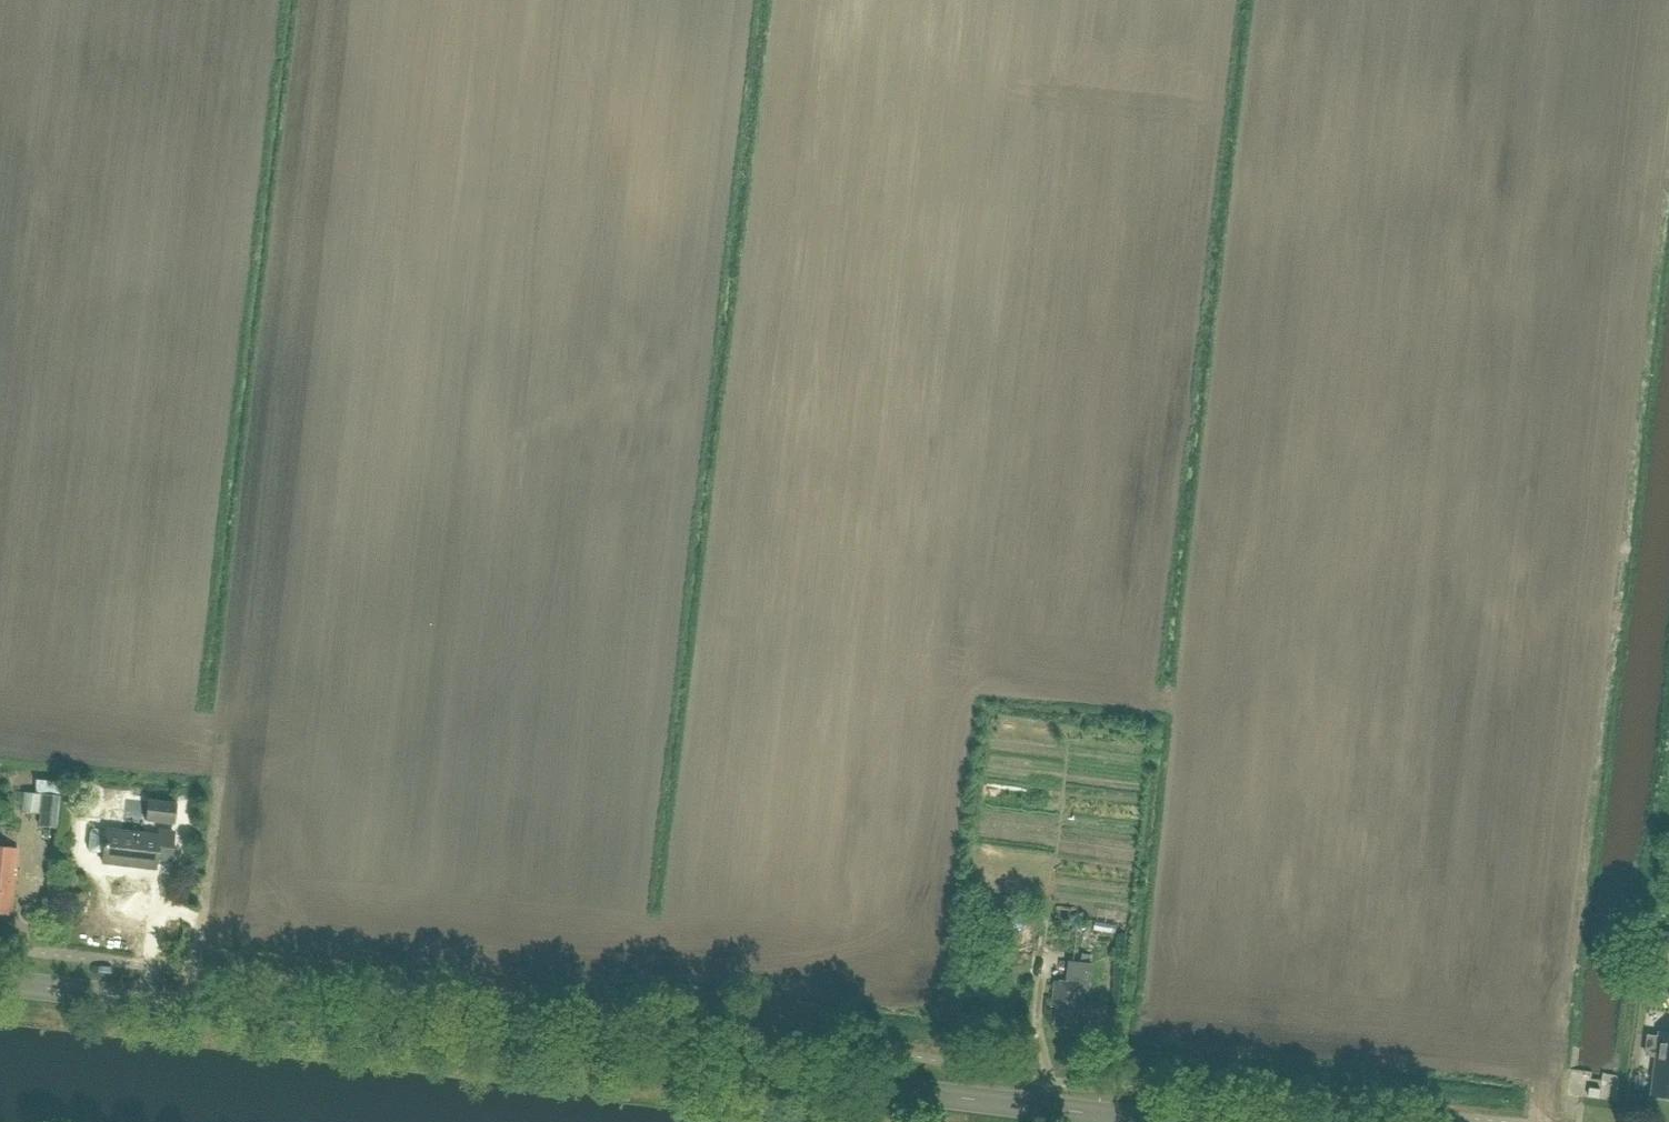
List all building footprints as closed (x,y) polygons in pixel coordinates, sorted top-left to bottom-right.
[(38,814),(40,795),(23,793),(21,812),(38,814)] [(42,795),(39,826),(57,828),(61,797),(42,795)] [(147,800),(145,822),(174,825),(177,803),(147,800)] [(102,853),(101,865),(154,871),(155,859),(170,861),(173,832),(157,831),(157,836),(92,828),(88,830),(86,849),(89,852),(102,853)] [(10,915),(15,871),(14,871),(17,851),(0,849),(0,914),(10,915)] [(1067,983),(1055,982),(1052,1007),(1057,1008),(1055,1026),(1076,1029),(1078,1011),(1083,1011),(1085,993),(1089,994),(1092,965),(1070,963),(1067,983)] [(1659,1038),(1649,1037),(1646,1056),(1657,1058),(1652,1096),(1668,1098),(1668,1035),(1660,1034),(1659,1038)]
